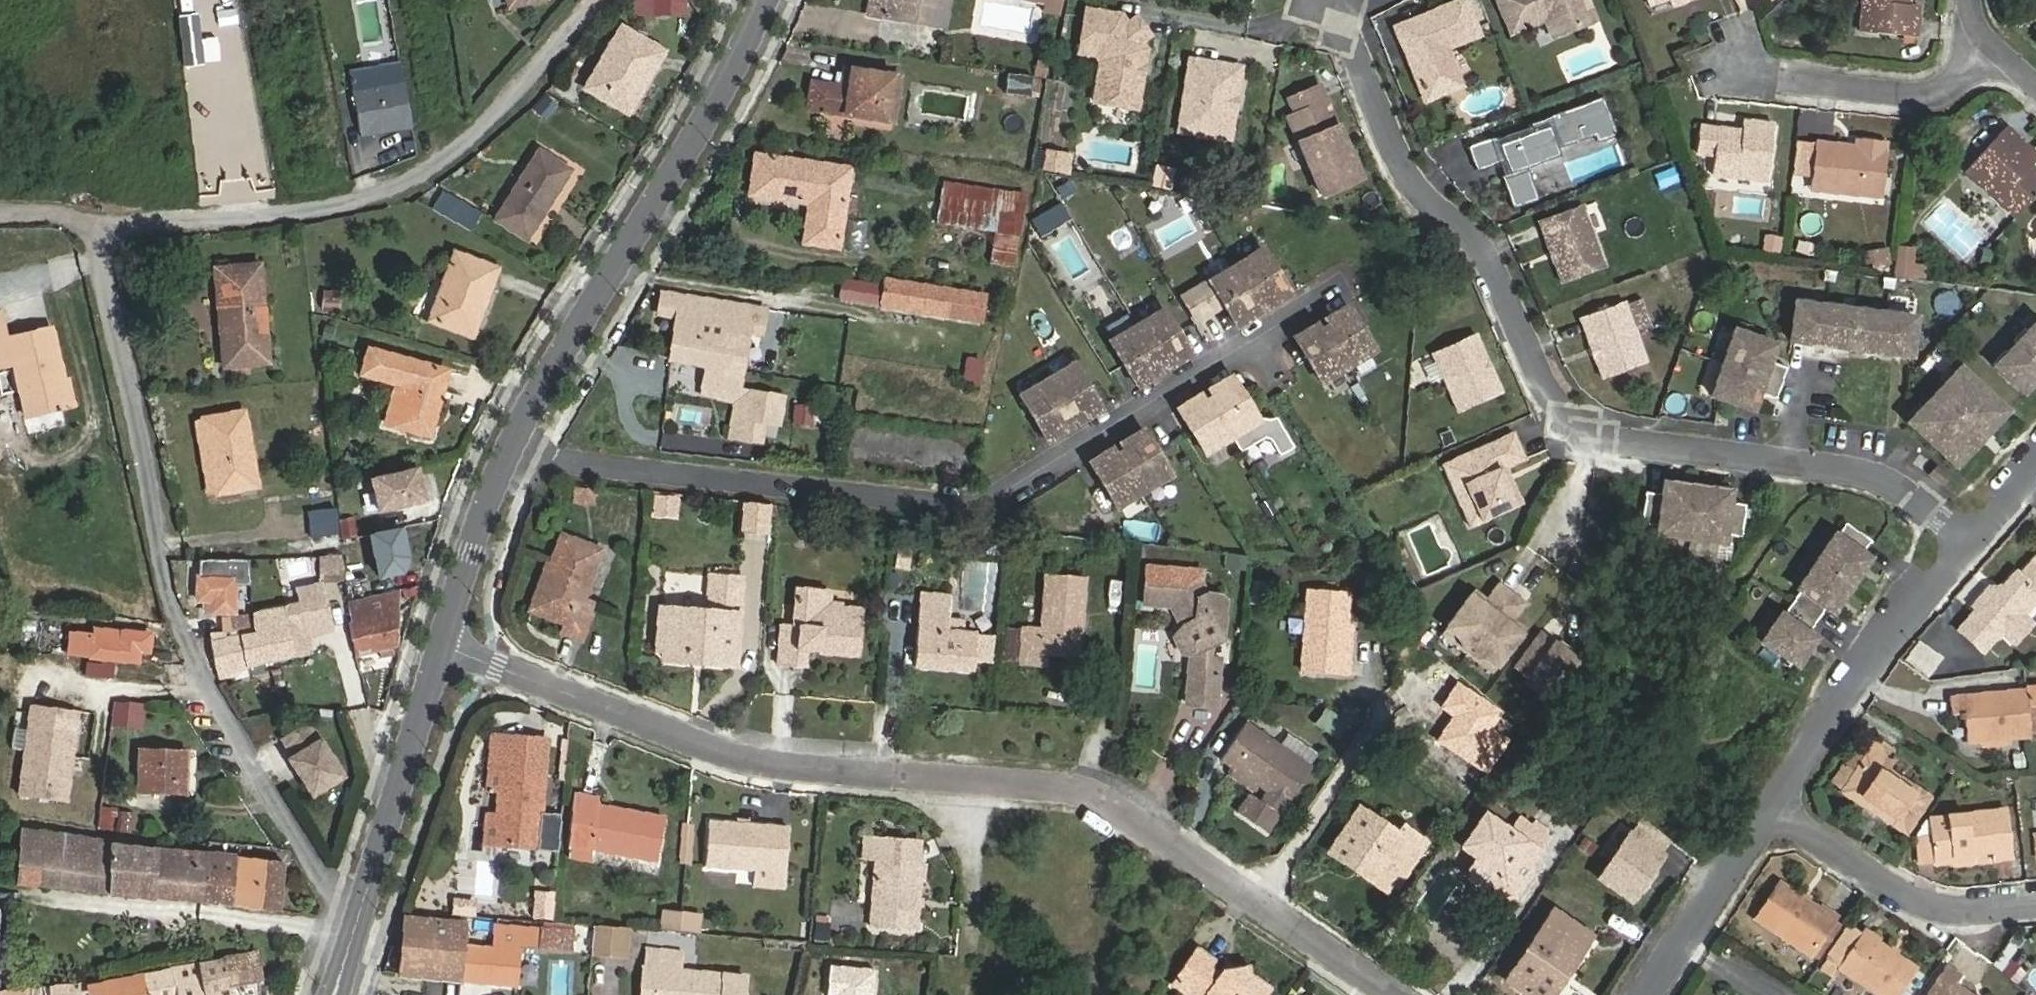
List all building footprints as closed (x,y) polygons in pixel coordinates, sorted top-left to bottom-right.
[(391,56),(382,0),(354,0),(364,61),(391,56)] [(651,8),(683,12),(685,0),(652,0),(651,8)] [(886,7),(885,17),(944,26),(948,0),(871,0),(870,4),(886,7)] [(1045,3),(1044,12),(1060,15),(1062,0),(1026,0),(1045,3)] [(1462,0),(1394,28),(1419,89),(1455,74),(1444,49),(1477,36),(1462,0)] [(1509,34),(1544,20),(1551,38),(1582,25),(1572,0),(1495,0),(1509,34)] [(1582,25),(1593,21),(1584,0),(1572,0),(1582,25)] [(1860,31),(1916,36),(1918,15),(1908,15),(1909,0),(1862,0),(1860,31)] [(1087,11),(1080,53),(1097,56),(1101,62),(1094,103),(1136,109),(1145,51),(1140,44),(1149,37),(1136,20),(1127,26),(1121,16),(1087,11)] [(620,23),(581,89),(629,117),(667,51),(620,23)] [(1239,67),(1188,59),(1176,131),(1195,134),(1197,121),(1229,127),(1239,67)] [(400,60),(348,70),(361,138),(414,128),(400,60)] [(842,86),(810,81),(807,108),(894,122),(900,76),(845,68),(842,86)] [(1311,71),(1280,85),(1286,98),(1317,85),(1311,71)] [(1029,97),(1032,76),(1008,72),(1005,93),(1029,97)] [(1459,86),(1455,74),(1419,89),(1424,101),(1459,86)] [(1286,98),(1278,102),(1319,196),(1358,178),(1317,85),(1286,98)] [(546,119),(558,103),(545,94),(534,110),(546,119)] [(1495,137),(1466,148),(1475,172),(1503,162),(1508,174),(1500,177),(1507,197),(1532,187),(1525,169),(1559,156),(1556,149),(1592,135),(1595,143),(1615,135),(1601,97),(1525,126),(1528,134),(1498,145),(1495,137)] [(1197,121),(1195,134),(1227,139),(1229,127),(1197,121)] [(1712,174),(1742,178),(1767,180),(1774,125),(1743,121),(1742,131),(1699,127),(1696,153),(1714,155),(1712,174)] [(2035,196),(2035,168),(2025,158),(2032,151),(2006,127),(1965,171),(2016,219),(2035,196)] [(411,134),(386,138),(390,160),(415,156),(411,134)] [(1811,175),(1811,179),(1827,180),(1826,192),(1881,197),(1887,142),(1854,139),(1853,150),(1832,148),(1833,142),(1815,141),(1815,145),(1811,175)] [(1811,175),(1815,145),(1802,144),(1799,173),(1811,175)] [(527,242),(574,169),(537,146),(491,220),(527,242)] [(1046,146),(1043,166),(1060,169),(1063,149),(1046,146)] [(849,169),(756,155),(753,172),(763,173),(760,195),(819,204),(814,243),(838,247),(849,169)] [(1151,184),(1162,186),(1166,166),(1155,164),(1151,184)] [(1811,177),(1796,177),(1796,194),(1811,194),(1811,177)] [(995,231),(1001,190),(943,181),(936,222),(995,231)] [(1537,200),(1532,187),(1507,197),(1512,209),(1537,200)] [(432,209),(469,230),(479,212),(443,190),(432,209)] [(995,231),(991,262),(1013,265),(1023,193),(1001,190),(995,231)] [(1581,207),(1537,223),(1560,284),(1604,267),(1581,207)] [(1888,245),(1862,252),(1866,269),(1893,262),(1888,245)] [(1896,277),(1926,278),(1927,263),(1915,263),(1916,246),(1898,245),(1896,277)] [(1262,250),(1235,266),(1259,304),(1263,301),(1267,308),(1289,294),(1262,250)] [(454,252),(429,320),(472,336),(497,268),(454,252)] [(259,264),(221,267),(227,332),(231,332),(232,342),(222,343),(224,367),(269,362),(259,264)] [(1209,282),(1236,327),(1258,313),(1255,307),(1259,304),(1235,266),(1209,282)] [(984,295),(885,279),(884,288),(844,282),(841,299),(882,304),(979,320),(984,295)] [(677,316),(673,341),(695,344),(697,334),(695,334),(700,298),(693,297),(662,292),(659,313),(677,316)] [(728,303),(700,298),(695,334),(697,334),(695,344),(673,341),(670,359),(706,366),(703,381),(739,387),(741,370),(718,366),(728,303)] [(1800,299),(1794,343),(1809,345),(1810,340),(1826,342),(1825,347),(1840,349),(1841,344),(1857,346),(1856,351),(1871,352),(1871,348),(1887,350),(1887,355),(1902,356),(1902,352),(1918,354),(1922,319),(1910,318),(1910,313),(1892,311),(1892,315),(1879,314),(1879,309),(1862,307),(1861,311),(1848,310),(1849,305),(1831,303),(1830,308),(1817,306),(1818,302),(1800,299)] [(764,308),(728,303),(718,366),(741,370),(747,332),(761,334),(764,308)] [(1622,303),(1579,319),(1601,380),(1645,364),(1633,332),(1624,309),(1622,303)] [(1638,304),(1624,309),(1633,332),(1647,327),(1638,304)] [(1374,351),(1347,306),(1324,320),(1328,326),(1324,329),(1347,367),(1374,351)] [(1163,310),(1136,326),(1160,364),(1164,362),(1168,368),(1190,355),(1163,310)] [(1214,312),(1198,320),(1209,339),(1224,331),(1214,312)] [(1993,362),(2026,391),(2035,381),(2032,378),(2035,373),(2035,321),(2028,330),(2025,327),(2013,340),(2017,343),(2008,352),(2005,349),(1993,362)] [(1293,339),(1320,384),(1347,367),(1324,329),(1319,332),(1315,325),(1293,339)] [(1110,342),(1137,387),(1159,374),(1155,367),(1160,364),(1136,326),(1110,342)] [(25,416),(71,405),(51,328),(0,340),(0,368),(13,365),(25,416)] [(1733,332),(1710,397),(1751,411),(1757,392),(1775,398),(1785,368),(1768,362),(1773,346),(1733,332)] [(1473,335),(1430,354),(1433,360),(1443,383),(1456,414),(1499,395),(1473,335)] [(396,384),(384,424),(429,437),(448,370),(368,348),(361,375),(396,384)] [(965,355),(960,385),(978,389),(984,359),(965,355)] [(1433,360),(1419,366),(1429,388),(1443,383),(1433,360)] [(1073,364),(1047,380),(1070,419),(1074,416),(1078,423),(1100,409),(1073,364)] [(1961,368),(1911,423),(1958,466),(1973,450),(1962,440),(1982,418),(1993,428),(2008,411),(1961,368)] [(1258,421),(1231,377),(1209,390),(1213,396),(1208,399),(1231,438),(1257,422),(1258,421)] [(1047,380),(1020,397),(1047,441),(1070,428),(1066,421),(1070,419),(1047,380)] [(739,387),(703,381),(701,394),(737,400),(739,389),(739,387)] [(784,396),(739,389),(737,400),(731,436),(762,441),(765,421),(780,423),(784,396)] [(1199,396),(1177,409),(1204,454),(1231,438),(1208,399),(1203,402),(1199,396)] [(817,404),(799,401),(797,421),(814,423),(817,404)] [(243,412),(203,419),(216,494),(258,486),(243,412)] [(1257,422),(1231,438),(1240,452),(1262,439),(1263,433),(1257,422)] [(1120,453),(1143,491),(1170,475),(1143,430),(1121,444),(1125,450),(1120,453)] [(1511,433),(1438,465),(1445,480),(1459,481),(1467,500),(1459,512),(1466,527),(1518,503),(1511,487),(1506,490),(1497,471),(1503,469),(1523,460),(1511,433)] [(1112,449),(1089,462),(1117,507),(1143,491),(1120,453),(1116,455),(1112,449)] [(421,466),(369,478),(377,516),(429,504),(421,466)] [(1938,466),(1930,476),(1944,487),(1952,477),(1938,466)] [(1503,469),(1497,471),(1506,490),(1511,487),(1503,469)] [(1459,481),(1445,480),(1459,512),(1467,500),(1459,481)] [(1663,500),(1646,497),(1642,529),(1659,531),(1659,535),(1725,543),(1725,539),(1742,542),(1746,510),(1729,508),(1731,492),(1716,490),(1716,496),(1697,494),(1679,491),(1680,485),(1665,484),(1663,500)] [(594,490),(575,487),(573,502),(592,505),(594,490)] [(677,519),(679,496),(653,493),(651,517),(677,519)] [(745,502),(742,529),(766,531),(768,504),(745,502)] [(309,511),(314,550),(339,547),(334,509),(309,511)] [(344,540),(358,537),(354,516),(339,519),(344,540)] [(1763,642),(1798,666),(1816,638),(1809,633),(1818,620),(1826,607),(1834,612),(1871,558),(1863,553),(1872,540),(1847,523),(1838,536),(1836,535),(1799,589),(1802,590),(1784,616),(1782,614),(1763,642)] [(413,575),(406,527),(370,532),(376,580),(413,575)] [(594,604),(582,600),(601,550),(561,536),(534,608),(567,620),(563,632),(581,639),(594,604)] [(908,548),(898,548),(897,566),(907,567),(908,548)] [(1226,554),(1225,567),(1245,569),(1246,556),(1226,554)] [(343,579),(342,558),(321,558),(322,579),(343,579)] [(2020,576),(2016,572),(2004,586),(2004,591),(1999,597),(1992,591),(1989,588),(1973,606),(1977,609),(1958,630),(1983,651),(2002,629),(2016,614),(2019,614),(2023,613),(2035,599),(2035,558),(2020,576)] [(1210,658),(1211,645),(1221,640),(1224,600),(1217,595),(1206,594),(1199,598),(1201,571),(1147,567),(1144,603),(1171,606),(1181,627),(1174,638),(1180,652),(1190,653),(1186,702),(1216,704),(1220,659),(1210,658)] [(664,628),(662,652),(710,656),(709,664),(734,666),(740,578),(709,575),(707,611),(660,607),(658,627),(664,628)] [(1041,629),(1023,628),(1020,663),(1045,665),(1046,653),(1078,655),(1084,578),(1045,576),(1041,629)] [(212,611),(233,612),(233,578),(198,577),(197,600),(213,600),(212,611)] [(1999,582),(1992,591),(1999,597),(2004,591),(2004,586),(1999,582)] [(824,607),(826,588),(797,586),(794,624),(782,623),(779,665),(804,667),(805,651),(859,655),(863,610),(824,607)] [(1468,597),(1443,630),(1454,639),(1459,649),(1471,658),(1482,660),(1494,669),(1519,635),(1506,625),(1521,605),(1496,586),(1481,606),(1468,597)] [(1347,592),(1306,589),(1300,671),(1347,674),(1348,654),(1342,654),(1347,592)] [(399,590),(398,590),(349,603),(351,622),(348,623),(355,656),(398,646),(399,590)] [(919,593),(918,613),(917,629),(914,666),(973,670),(974,660),(991,662),(993,635),(963,632),(947,631),(948,617),(950,596),(919,593)] [(300,604),(254,613),(256,633),(262,631),(268,662),(293,655),(310,650),(300,604)] [(2016,614),(2002,629),(2015,641),(2031,623),(2019,614),(2016,614)] [(222,618),(224,631),(253,627),(252,615),(222,618)] [(948,617),(947,631),(963,632),(964,618),(948,617)] [(253,627),(220,633),(209,635),(217,674),(268,662),(262,631),(256,633),(254,633),(253,627)] [(1454,639),(1443,630),(1437,637),(1489,676),(1494,669),(1482,660),(1471,658),(1459,649),(1454,639)] [(69,632),(67,654),(138,661),(138,650),(149,651),(150,633),(122,631),(121,643),(92,640),(93,634),(69,632)] [(1550,698),(1576,664),(1538,636),(1513,669),(1526,680),(1550,698)] [(41,659),(40,673),(112,678),(113,664),(41,659)] [(1544,706),(1550,698),(1526,680),(1520,687),(1544,706)] [(2024,687),(2024,689),(2026,704),(2028,726),(2035,725),(2035,685),(2024,687)] [(2026,704),(2024,689),(1948,697),(1950,714),(1962,713),(1965,743),(2029,737),(2028,726),(2026,704)] [(143,703),(115,701),(112,726),(141,729),(143,703)] [(31,705),(20,795),(65,801),(78,711),(31,705)] [(1314,726),(1339,740),(1350,722),(1326,707),(1314,726)] [(313,801),(348,780),(312,720),(277,741),(313,801)] [(1236,812),(1265,832),(1309,766),(1243,722),(1219,759),(1266,790),(1259,801),(1248,794),(1236,812)] [(1885,769),(1893,756),(1873,743),(1853,774),(1840,766),(1831,780),(1843,789),(1841,791),(1874,813),(1877,808),(1885,813),(1882,818),(1903,832),(1927,797),(1885,769)] [(139,747),(138,793),(185,794),(187,749),(139,747)] [(498,790),(494,844),(538,847),(544,776),(488,772),(487,789),(498,790)] [(656,862),(664,817),(598,804),(599,798),(573,793),(569,845),(656,862)] [(100,807),(98,829),(131,832),(133,809),(100,807)] [(1401,826),(1397,834),(1357,808),(1327,853),(1343,864),(1349,855),(1388,881),(1417,837),(1401,826)] [(1991,861),(2013,858),(2005,808),(1926,818),(1928,837),(1914,838),(1918,862),(1931,860),(1932,863),(1950,861),(1949,858),(1989,853),(1991,861)] [(1483,814),(1460,848),(1475,858),(1467,870),(1470,881),(1483,889),(1494,887),(1508,897),(1518,882),(1526,880),(1531,874),(1529,866),(1539,852),(1537,851),(1547,838),(1519,818),(1509,832),(1483,814)] [(1677,842),(1641,817),(1598,879),(1634,904),(1677,842)] [(785,872),(788,827),(708,821),(705,866),(785,872)] [(694,823),(682,823),(679,862),(692,863),(694,823)] [(22,830),(18,884),(59,887),(104,892),(155,898),(155,897),(234,904),(279,911),(284,862),(207,852),(156,849),(110,843),(65,834),(22,830)] [(921,864),(922,842),(862,837),(860,858),(875,860),(921,864)] [(870,928),(916,930),(921,864),(875,860),(870,928)] [(1780,883),(1756,918),(1810,954),(1834,918),(1780,883)] [(551,917),(553,893),(535,892),(534,916),(551,917)] [(1526,994),(1550,994),(1591,935),(1552,910),(1504,981),(1526,994)] [(663,911),(661,927),(699,931),(700,915),(663,911)] [(401,976),(459,980),(461,946),(463,924),(405,918),(401,976)] [(493,925),(491,948),(461,946),(459,980),(516,984),(518,946),(539,947),(540,930),(493,925)] [(628,928),(594,925),(591,953),(626,955),(628,928)] [(1825,958),(1838,966),(1860,933),(1847,925),(1825,958)] [(1916,968),(1861,931),(1860,933),(1838,966),(1837,968),(1877,994),(1898,994),(1916,968)] [(582,934),(562,933),(560,949),(581,951),(582,934)] [(650,994),(743,994),(745,976),(679,970),(680,952),(647,949),(645,969),(653,970),(650,994)] [(1173,985),(1188,994),(1190,994),(1193,990),(1199,994),(1262,994),(1268,988),(1249,975),(1248,964),(1224,968),(1222,972),(1210,965),(1214,960),(1198,949),(1173,985)] [(258,951),(224,958),(229,985),(262,979),(258,951)] [(197,963),(89,986),(91,994),(230,994),(229,985),(224,958),(197,963)] [(2013,961),(2004,972),(2015,981),(2024,971),(2013,961)] [(875,969),(829,965),(826,994),(872,994),(875,969)] [(1928,994),(1969,994),(1953,984),(1958,975),(1947,967),(1928,994)] [(66,984),(48,985),(49,994),(67,994),(66,984)]
